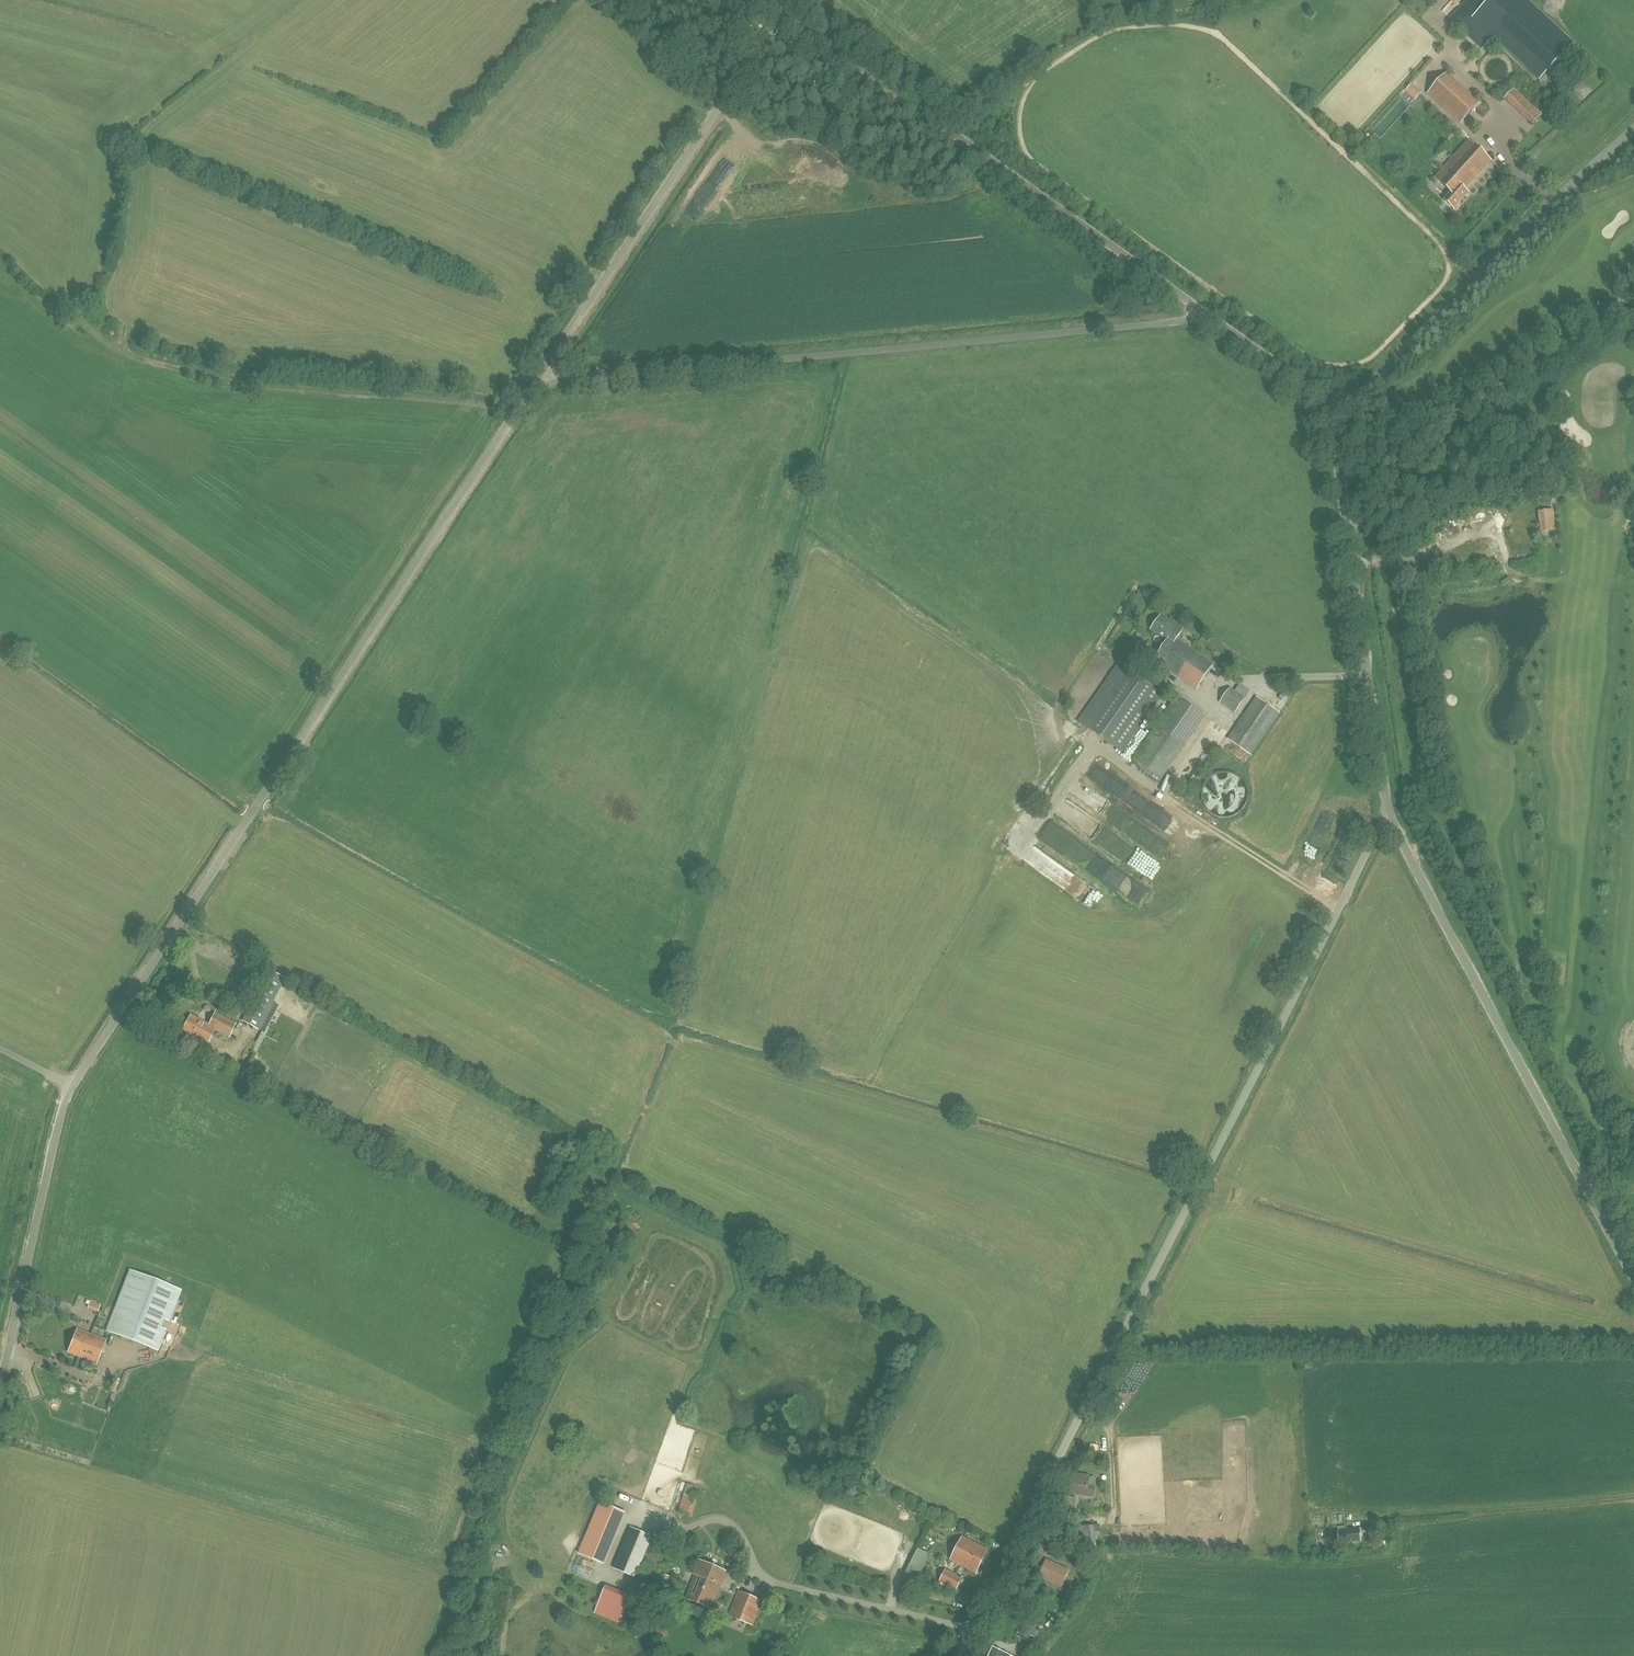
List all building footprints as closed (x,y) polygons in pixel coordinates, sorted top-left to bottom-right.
[(1449,19),(1482,49),(1492,38),(1539,81),(1574,43),(1527,0),(1467,0),(1449,19)] [(1422,71),(1424,76),(1433,71),(1431,66),(1422,71)] [(1427,95),(1460,125),(1480,102),(1446,73),(1445,74),(1440,70),(1437,74),(1441,78),(1427,95)] [(1506,95),(1533,123),(1546,110),(1538,102),(1532,107),(1513,88),(1506,95)] [(1470,192),(1466,189),(1493,160),(1471,140),(1435,177),(1451,192),(1445,199),(1455,208),(1470,192)] [(126,324),(121,338),(127,340),(132,326),(126,324)] [(1548,510),(1539,511),(1542,531),(1551,530),(1548,510)] [(1534,513),(1513,514),(1513,525),(1535,524),(1534,513)] [(1151,629),(1168,641),(1173,645),(1177,639),(1183,630),(1161,615),(1151,629)] [(1214,664),(1177,639),(1173,645),(1168,641),(1155,660),(1197,689),(1214,664)] [(1122,752),(1161,695),(1119,666),(1080,723),(1122,752)] [(1250,692),(1240,685),(1236,691),(1231,688),(1221,702),(1235,712),(1250,692)] [(1161,778),(1184,746),(1206,716),(1179,696),(1134,758),(1161,778)] [(1257,697),(1228,739),(1251,754),(1280,713),(1257,697)] [(1224,781),(1222,780),(1216,790),(1226,796),(1241,771),(1233,767),(1224,781)] [(256,1042),(279,1054),(282,1048),(276,1045),(292,1013),(272,1002),(284,979),(269,971),(243,1020),(262,1031),(256,1042)] [(215,1029),(229,1036),(235,1024),(216,1014),(210,1025),(191,1015),(183,1031),(207,1044),(215,1029)] [(240,1022),(236,1028),(242,1032),(246,1025),(240,1022)] [(213,1062),(222,1067),(226,1061),(216,1056),(213,1062)] [(182,1290),(130,1270),(107,1331),(159,1351),(167,1330),(161,1328),(164,1319),(170,1321),(182,1290)] [(99,1312),(101,1305),(91,1301),(88,1307),(99,1312)] [(77,1329),(73,1340),(101,1352),(106,1341),(77,1329)] [(68,1352),(97,1363),(101,1352),(73,1340),(68,1352)] [(113,1377),(108,1390),(115,1392),(120,1380),(113,1377)] [(1093,1496),(1094,1487),(1095,1477),(1073,1474),(1070,1493),(1093,1496)] [(678,1512),(688,1515),(694,1498),(683,1495),(678,1512)] [(1069,1507),(1071,1496),(1062,1495),(1059,1509),(1068,1511),(1069,1507)] [(618,1527),(594,1517),(579,1553),(603,1563),(618,1527)] [(630,1526),(613,1568),(636,1577),(653,1536),(630,1526)] [(1076,1527),(1071,1528),(1074,1549),(1093,1547),(1090,1526),(1076,1527)] [(1342,1541),(1350,1541),(1361,1540),(1360,1528),(1345,1529),(1338,1530),(1339,1542),(1342,1541)] [(963,1537),(951,1560),(976,1573),(988,1550),(963,1537)] [(918,1549),(902,1580),(914,1586),(930,1555),(918,1549)] [(1069,1570),(1046,1559),(1038,1576),(1061,1587),(1069,1570)] [(699,1560),(693,1574),(696,1575),(687,1598),(712,1608),(727,1571),(699,1560)] [(939,1582),(940,1583),(936,1589),(946,1594),(949,1587),(956,1591),(963,1577),(946,1568),(939,1582)] [(660,1582),(667,1584),(670,1576),(663,1573),(660,1582)] [(606,1586),(597,1610),(624,1620),(633,1596),(606,1586)] [(753,1625),(762,1600),(739,1591),(729,1616),(753,1625)] [(1029,1638),(1030,1636),(1034,1628),(1024,1624),(1019,1634),(1029,1638)] [(993,1647),(989,1655),(1014,1655),(993,1647)]
